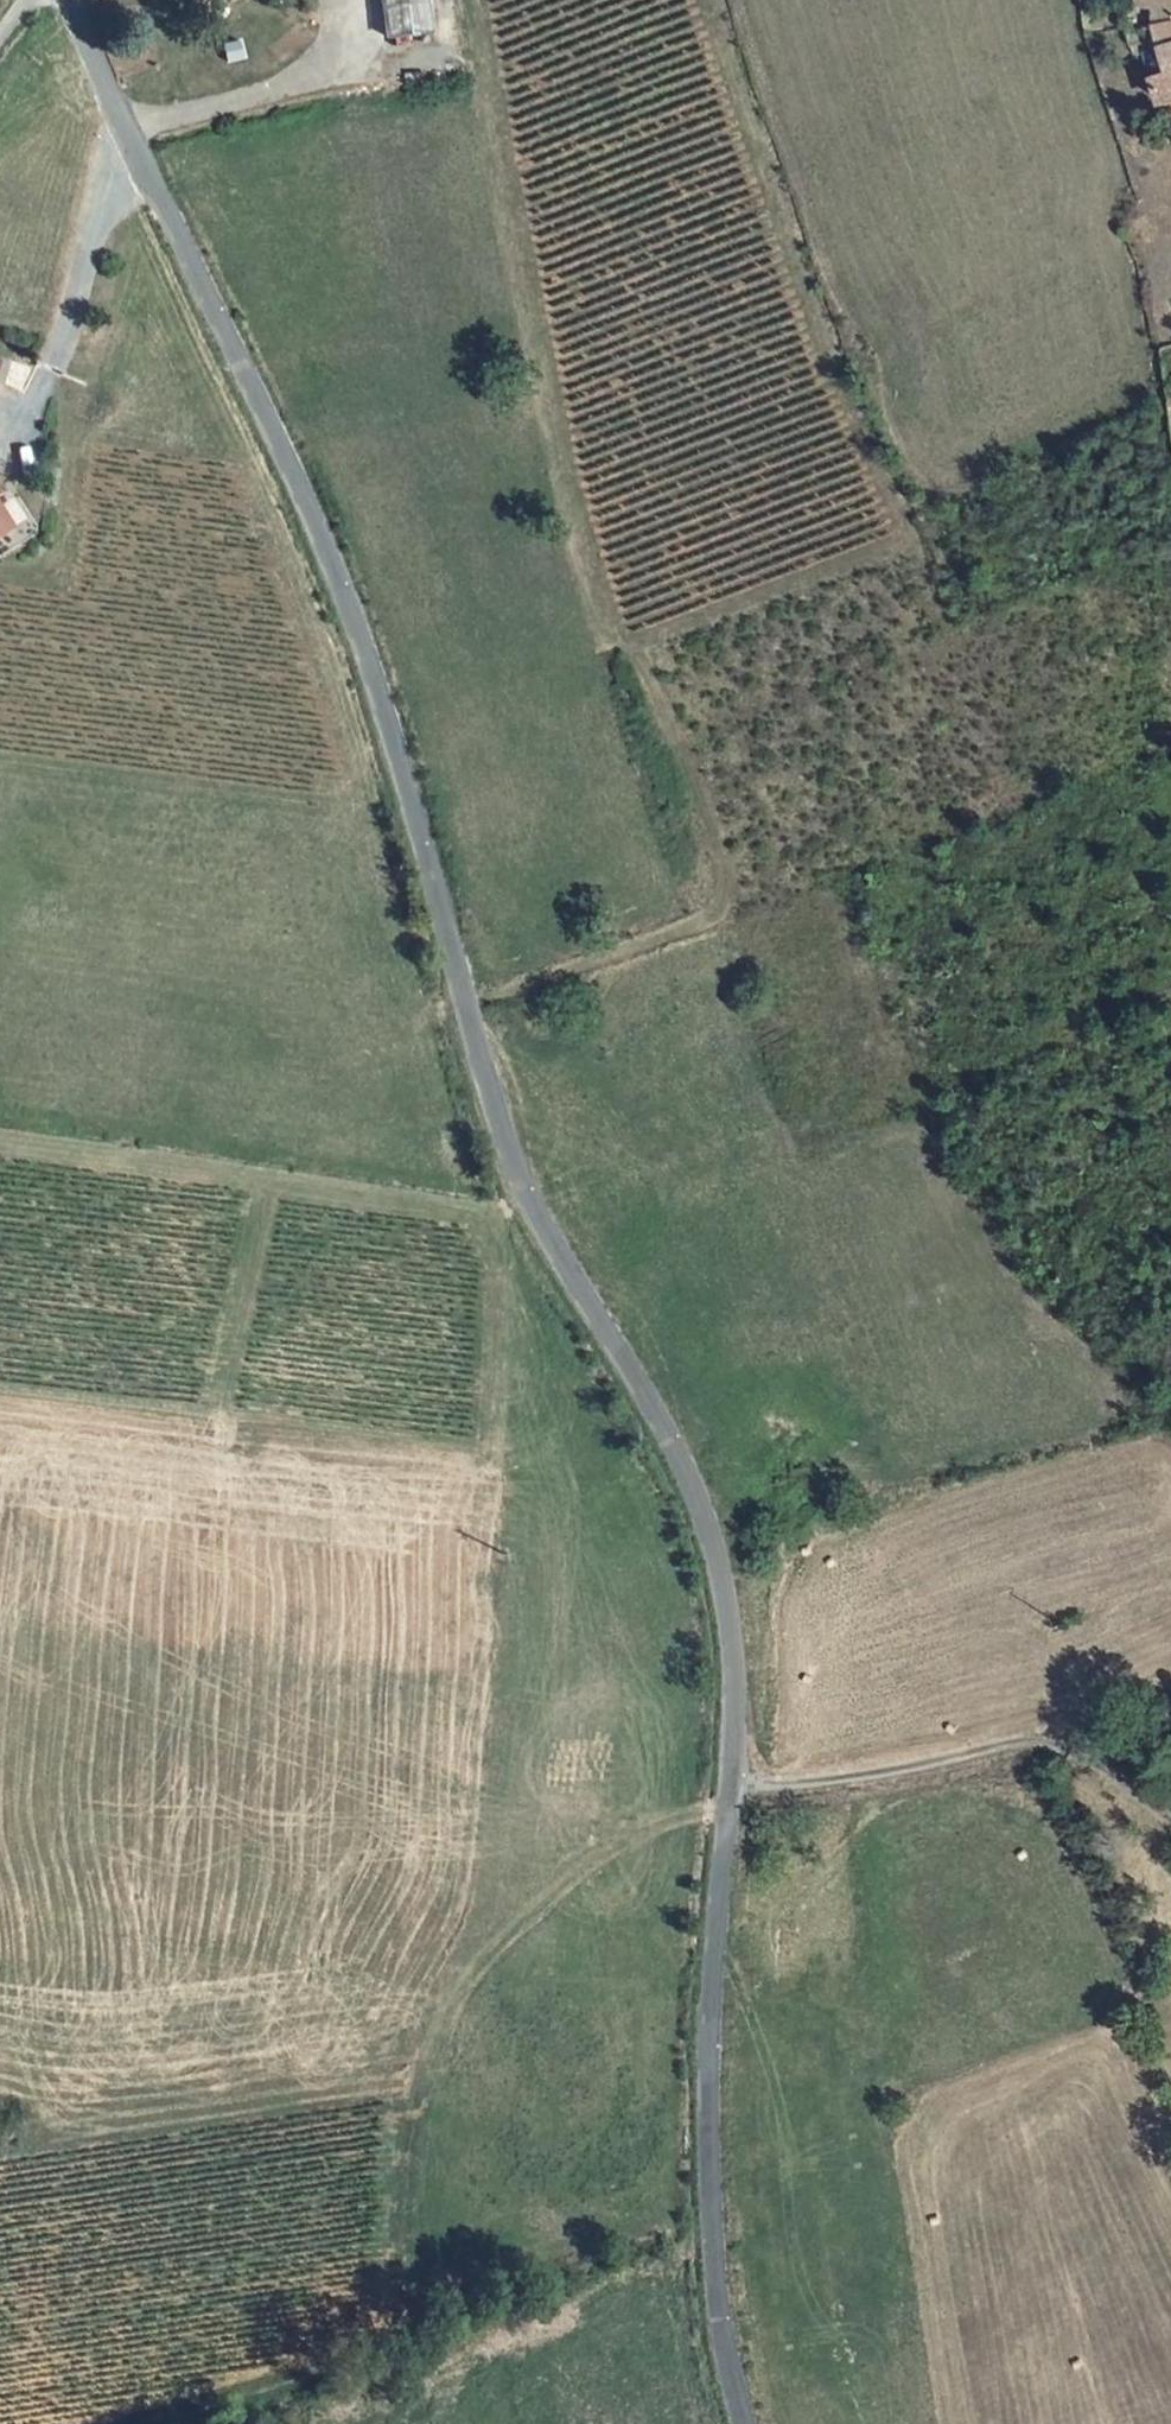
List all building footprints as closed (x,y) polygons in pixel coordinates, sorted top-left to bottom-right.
[(408,28),(403,0),(356,0),(364,38),(408,28)] [(1133,29),(1170,19),(1170,0),(1114,0),(1115,11),(1130,10),(1133,29)] [(1133,29),(1148,82),(1128,93),(1138,114),(1170,95),(1170,19),(1133,29)]
